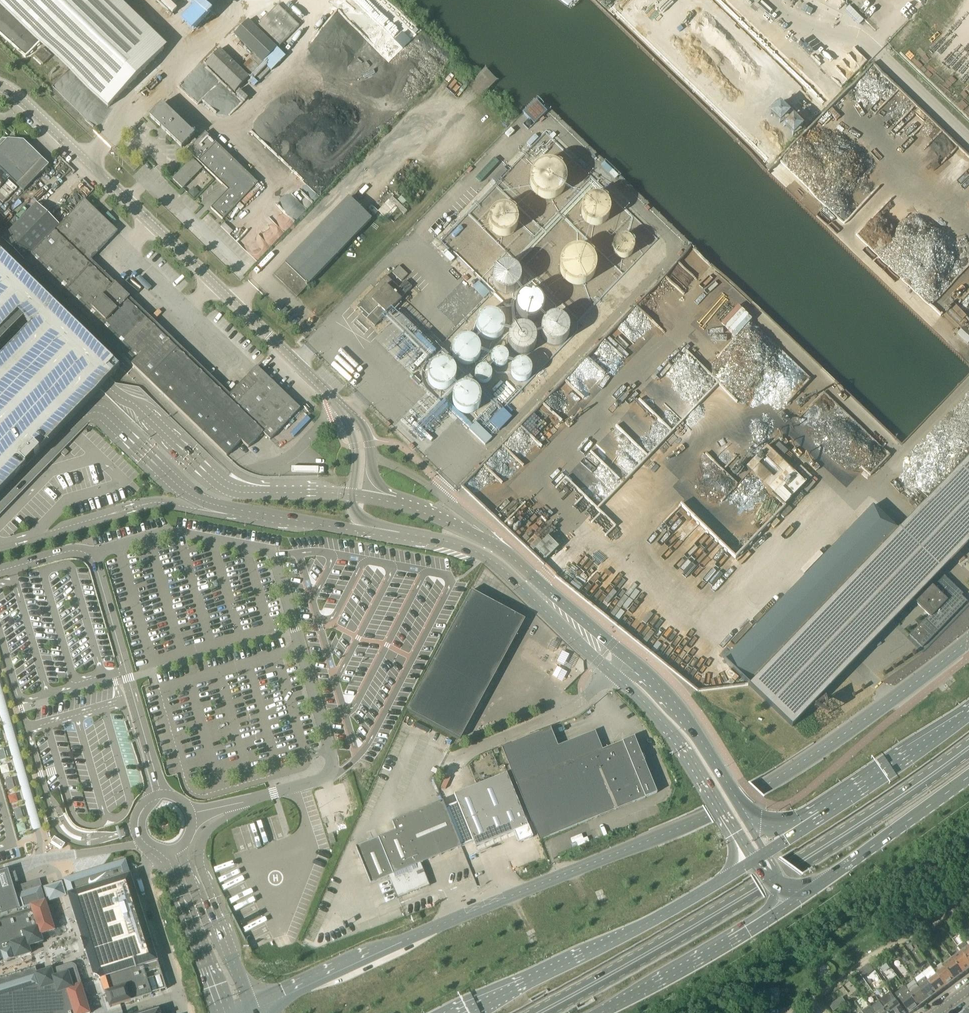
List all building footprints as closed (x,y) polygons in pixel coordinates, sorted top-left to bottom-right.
[(167,46),(120,0),(0,0),(0,3),(108,108),(164,50),(167,46)] [(179,9),(173,3),(174,2),(172,0),(158,0),(157,1),(161,4),(162,3),(174,15),(179,9)] [(747,20),(757,10),(748,0),(734,0),(730,3),(747,20)] [(268,13),(259,22),(261,23),(258,26),(280,46),(299,26),(278,5),(269,14),(268,13)] [(264,63),(278,49),(249,20),(235,35),(255,54),(245,64),(244,64),(242,66),(240,68),(223,52),(221,49),(206,64),(236,92),(250,78),(254,73),(264,63)] [(35,56),(43,65),(51,56),(43,47),(35,56)] [(537,101),(537,100),(536,100),(525,112),(523,113),(524,114),(535,124),(548,112),(537,101)] [(229,190),(228,190),(211,208),(223,220),(258,184),(216,143),(205,133),(197,141),(193,137),(195,135),(162,104),(149,117),(182,148),(189,141),(190,142),(190,141),(194,144),(188,151),(199,161),(223,185),(223,184),(229,190)] [(28,144),(24,140),(3,139),(0,141),(0,168),(24,191),(49,165),(28,144)] [(202,168),(193,159),(173,179),(183,188),(202,168)] [(567,181),(566,176),(565,173),(563,169),(559,166),(554,163),(547,163),(541,164),(535,168),(532,172),(530,178),(530,184),(532,189),(535,194),(539,196),(543,199),(548,199),(554,198),(559,196),(563,192),(566,186),(567,181)] [(16,186),(9,180),(0,190),(0,191),(1,192),(4,189),(9,193),(16,186)] [(198,187),(190,191),(193,198),(201,194),(198,187)] [(297,219),(307,207),(289,192),(282,201),(285,203),(288,200),(293,204),(287,210),(297,219)] [(609,217),(610,212),(610,209),(609,207),(608,203),(605,200),(601,198),(598,197),(595,197),(591,197),(588,199),(585,201),(583,205),(581,209),(582,214),(583,218),(585,221),(588,223),(592,225),(595,226),(599,225),(603,224),(607,221),(609,217)] [(349,198),(275,275),(297,296),(372,219),(349,198)] [(58,293),(88,262),(118,232),(92,207),(85,200),(60,225),(25,261),(25,262),(58,293)] [(25,261),(60,225),(37,203),(2,239),(25,262),(25,261)] [(489,222),(489,226),(490,227),(491,230),(494,233),(498,235),(502,237),(506,236),(511,234),(516,230),(518,225),(518,221),(517,217),(513,211),(508,208),(503,208),(500,208),(496,210),(493,213),(491,215),(490,217),(489,219),(489,222)] [(634,247),(634,244),(632,241),(630,239),(626,237),(623,237),(619,238),(616,240),(614,243),(613,245),(613,249),(614,253),(616,255),(618,257),(621,258),(624,259),(628,258),(631,256),(633,254),(634,250),(634,247)] [(571,250),(566,253),(562,259),(560,264),(560,270),(561,275),(564,279),(567,282),(571,284),(576,285),(580,286),(585,284),(588,283),(591,280),(594,277),(596,273),(596,270),(597,266),(596,262),(594,259),(591,254),(586,251),(581,249),(575,249),(571,250)] [(24,466),(27,469),(41,455),(38,452),(77,413),(100,389),(100,388),(101,388),(104,384),(109,379),(110,378),(111,377),(120,368),(114,362),(0,252),(0,491),(24,466)] [(93,327),(125,293),(115,283),(112,286),(88,262),(58,293),(93,327)] [(494,277),(494,281),(494,284),(496,287),(498,289),(501,292),(504,293),(507,293),(510,293),(515,291),(518,289),(520,286),(521,283),(522,278),(521,274),(520,271),(517,268),(514,266),(510,265),(505,265),(501,267),(497,269),(495,273),(494,277)] [(393,273),(402,281),(408,274),(399,266),(393,273)] [(406,281),(400,288),(387,275),(363,300),(364,301),(357,308),(368,317),(367,318),(375,326),(387,314),(387,315),(402,300),(401,299),(406,294),(412,287),(406,281)] [(484,297),(491,289),(480,279),(472,287),(484,297)] [(128,361),(158,330),(127,300),(130,298),(125,293),(93,327),(128,361)] [(518,314),(519,316),(521,318),(523,319),(526,320),(529,321),(532,321),(535,320),(537,319),(539,318),(541,316),(543,314),(544,311),(544,308),(544,305),(544,302),(543,300),(541,298),(539,296),(537,294),(534,293),(532,293),(529,293),(526,293),(523,294),(521,296),(519,298),(518,300),(517,303),(516,306),(516,308),(517,311),(518,314)] [(377,339),(412,374),(438,347),(399,308),(389,318),(394,323),(390,328),(395,333),(388,340),(383,334),(377,339)] [(482,338),(485,339),(487,340),(490,341),(493,341),(496,340),(498,339),(500,337),(502,335),(504,332),(504,330),(505,327),(505,324),(504,322),(503,319),(501,317),(499,315),(497,314),(494,313),(492,312),(489,312),(486,313),(483,314),(481,316),(479,318),(478,320),(477,323),(476,326),(477,328),(477,331),(479,334),(480,336),(482,338)] [(543,337),(545,340),(546,341),(549,343),(551,344),(554,345),(557,345),(560,344),(563,343),(565,341),(567,340),(568,337),(569,335),(570,332),(570,329),(569,326),(568,323),(567,321),(565,319),(562,318),(560,317),(557,316),(554,316),(551,317),(549,318),(546,319),(545,321),(543,324),(542,326),(541,329),(541,332),(542,335),(543,337)] [(514,352),(517,353),(519,354),(522,355),(525,355),(528,354),(530,353),(532,351),(534,349),(536,347),(537,344),(537,341),(537,338),(536,336),(535,333),(533,331),(531,329),(529,327),(526,327),(523,326),(521,326),(518,327),(515,328),(513,330),(511,332),(510,334),(509,337),(508,340),(508,342),(509,345),(510,348),(512,350),(514,352)] [(968,344),(968,331),(964,327),(957,334),(968,345),(968,344)] [(163,394),(192,363),(158,330),(128,361),(163,394)] [(455,359),(457,361),(459,363),(461,364),(464,365),(467,365),(470,365),(472,364),(475,363),(477,361),(478,359),(480,357),(481,354),(481,351),(481,348),(480,346),(478,343),(477,341),(475,339),(472,338),(470,337),(467,337),(464,337),(461,338),(459,339),(457,341),(455,343),(454,345),(453,348),(452,351),(453,354),(454,357),(455,359)] [(495,365),(496,366),(498,367),(499,367),(501,367),(503,367),(505,366),(506,365),(507,363),(508,362),(508,361),(509,359),(509,357),(508,355),(507,354),(506,353),(505,351),(504,351),(502,350),(500,350),(499,350),(497,350),(495,351),(494,352),(493,354),(492,355),(492,356),(491,358),(492,360),(492,361),(493,363),(494,364),(495,365)] [(511,370),(511,372),(511,374),(512,376),(513,378),(515,379),(517,380),(519,381),(521,382),(522,382),(524,381),(526,381),(528,380),(530,378),(531,376),(532,374),(532,372),(532,370),(532,369),(531,367),(530,365),(528,363),(527,362),(525,361),(523,361),(521,361),(519,361),(517,362),(515,363),(514,364),(512,366),(512,368),(511,370)] [(431,384),(432,386),(434,388),(437,389),(440,390),(443,390),(445,390),(448,389),(451,387),(452,386),(454,384),(455,381),(456,378),(456,375),(456,373),(455,370),(454,368),(452,366),(450,364),(448,363),(445,362),(442,362),(439,362),(436,363),(434,364),(432,366),(430,368),(429,370),(428,373),(428,376),(428,379),(429,382),(431,384)] [(301,408),(257,366),(227,397),(192,363),(163,394),(170,401),(197,427),(212,413),(227,397),(264,432),(263,433),(270,440),(301,408)] [(477,380),(478,381),(479,382),(480,383),(482,384),(484,384),(485,384),(487,383),(488,382),(490,381),(491,380),(492,379),(492,377),(492,375),(492,374),(492,372),(491,370),(490,369),(489,368),(487,367),(485,367),(484,367),(482,367),(480,367),(479,368),(478,369),(477,370),(476,372),(475,373),(475,375),(475,377),(476,379),(477,380)] [(455,408),(457,410),(459,412),(462,413),(464,414),(467,414),(470,414),(473,413),(475,411),(477,410),(479,407),(480,405),(481,402),(481,399),(481,396),(480,394),(479,391),(477,389),(475,388),(472,386),(470,386),(467,385),(464,386),(461,387),(459,388),(457,390),(455,392),(454,394),(453,397),(453,400),(453,403),(454,406),(455,408)] [(249,448),(263,433),(264,432),(227,397),(212,413),(242,441),(249,448)] [(930,616),(926,620),(925,619),(910,635),(922,648),(935,635),(933,631),(934,629),(938,632),(967,601),(957,591),(959,589),(944,576),(934,587),(932,585),(930,587),(928,585),(949,564),(950,565),(967,547),(966,546),(968,543),(968,458),(899,531),(873,506),(858,522),(839,503),(840,503),(830,494),(806,471),(755,423),(748,430),(714,397),(625,489),(763,621),(724,661),(749,685),(792,726),(852,664),(914,600),(930,616)] [(490,422),(499,430),(512,417),(503,409),(490,422)] [(227,456),(242,441),(212,413),(197,427),(227,456)] [(485,445),(492,438),(476,422),(469,430),(485,445)] [(546,560),(558,546),(547,536),(534,550),(546,560)] [(526,620),(472,591),(407,710),(461,739),(487,691),(526,620)] [(867,679),(876,688),(884,679),(878,674),(874,678),(871,675),(867,679)] [(555,769),(540,733),(540,732),(502,747),(540,841),(657,793),(635,737),(555,769)] [(530,832),(531,832),(507,773),(454,795),(476,848),(521,829),(522,831),(526,833),(530,832)] [(421,864),(462,847),(443,802),(393,822),(396,831),(356,847),(371,884),(389,877),(398,899),(430,886),(421,864)] [(12,889),(6,871),(0,873),(0,892),(12,889)] [(69,894),(68,894),(69,895),(70,899),(70,900),(71,904),(72,905),(73,908),(73,910),(75,913),(75,914),(76,918),(76,919),(77,923),(78,924),(79,928),(80,932),(81,933),(82,937),(82,938),(83,942),(84,943),(85,947),(86,951),(87,952),(88,956),(88,957),(89,961),(90,962),(90,963),(91,965),(91,967),(92,970),(93,971),(94,975),(94,976),(95,979),(95,980),(96,981),(97,981),(101,979),(104,989),(105,990),(105,991),(105,993),(106,993),(106,994),(107,997),(108,999),(109,1003),(110,1006),(110,1007),(120,1004),(131,1001),(144,997),(152,994),(146,973),(159,969),(160,969),(158,962),(156,955),(155,952),(152,944),(151,941),(150,938),(147,927),(146,924),(142,912),(141,909),(133,884),(132,881),(131,875),(96,886),(95,886),(91,887),(86,889),(85,889),(84,889),(83,890),(74,892),(69,894)] [(45,901),(45,900),(44,900),(41,888),(41,887),(40,887),(40,888),(30,891),(30,890),(29,890),(29,891),(20,894),(20,893),(19,894),(15,896),(15,895),(14,895),(12,889),(0,892),(0,915),(18,910),(31,906),(33,911),(19,915),(10,918),(0,921),(0,963),(6,961),(20,957),(31,954),(29,946),(43,942),(41,935),(55,930),(45,901)] [(960,935),(953,940),(955,941),(954,942),(968,962),(968,947),(960,935)] [(954,942),(948,946),(957,958),(954,960),(964,975),(968,971),(968,962),(954,942)] [(955,981),(964,975),(954,960),(945,967),(955,981)] [(920,1008),(909,993),(910,993),(888,962),(879,969),(901,999),(900,1000),(909,1012),(913,1012),(920,1008)] [(868,965),(861,971),(865,976),(872,971),(868,965)] [(955,981),(945,967),(936,973),(936,974),(946,988),(955,981)] [(933,968),(923,975),(937,995),(946,988),(936,974),(936,973),(933,968)] [(88,1000),(87,997),(83,985),(82,986),(81,984),(73,987),(69,974),(69,973),(68,973),(67,973),(54,977),(52,970),(53,970),(52,969),(40,973),(27,977),(11,982),(0,985),(0,1012),(90,1012),(92,1012),(88,1000)] [(929,1001),(937,995),(923,975),(915,981),(919,986),(918,987),(929,1001)] [(887,988),(885,985),(874,993),(884,1007),(885,1010),(888,1012),(906,1012),(887,988)] [(918,987),(910,993),(909,993),(920,1008),(929,1001),(918,987)] [(885,1010),(884,1007),(874,993),(865,1000),(871,1008),(875,1012),(888,1012),(885,1010)] [(843,997),(830,1004),(833,1009),(846,1002),(843,997)] [(863,1012),(875,1012),(871,1008),(865,1000),(863,997),(856,1002),(863,1012)]
